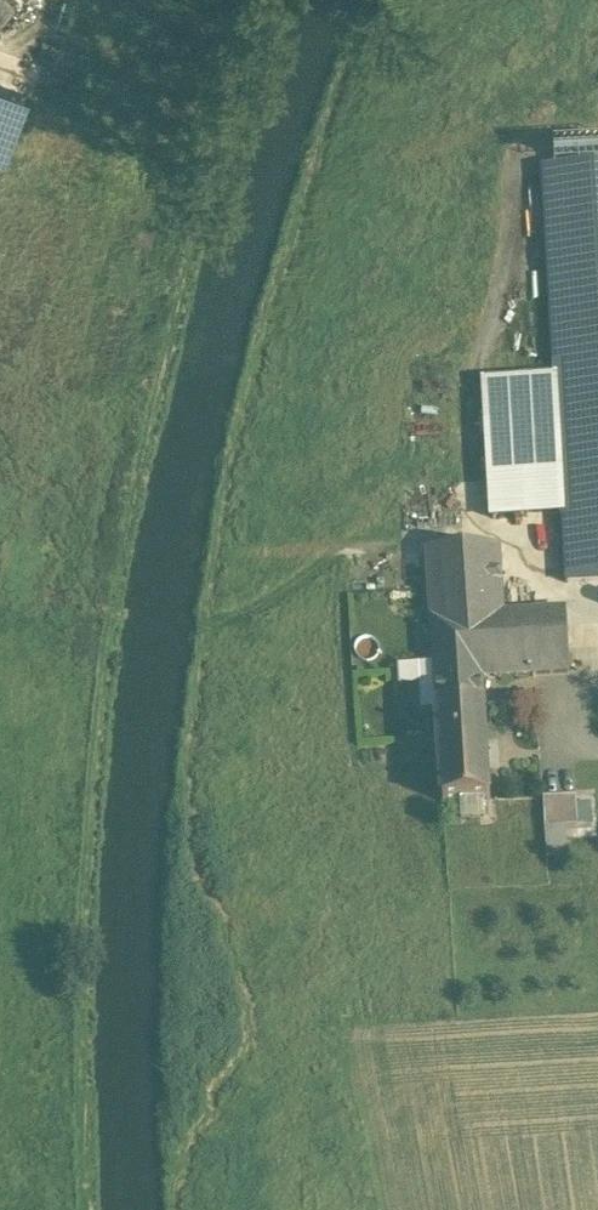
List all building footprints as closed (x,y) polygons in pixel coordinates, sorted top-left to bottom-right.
[(0,86),(0,160),(8,163),(31,97),(0,86)] [(556,334),(580,333),(577,242),(575,168),(550,169),(556,334)] [(533,379),(486,382),(491,481),(538,479),(533,379)] [(584,440),(586,476),(588,523),(593,608),(597,608),(597,439),(584,440)] [(538,479),(491,481),(494,529),(588,523),(586,476),(538,479)] [(500,548),(426,552),(437,710),(484,708),(484,705),(482,680),(570,674),(566,609),(546,611),(545,597),(503,600),(500,548)] [(484,708),(437,710),(443,804),(491,803),(484,708)] [(576,798),(543,799),(545,827),(578,825),(576,798)]
